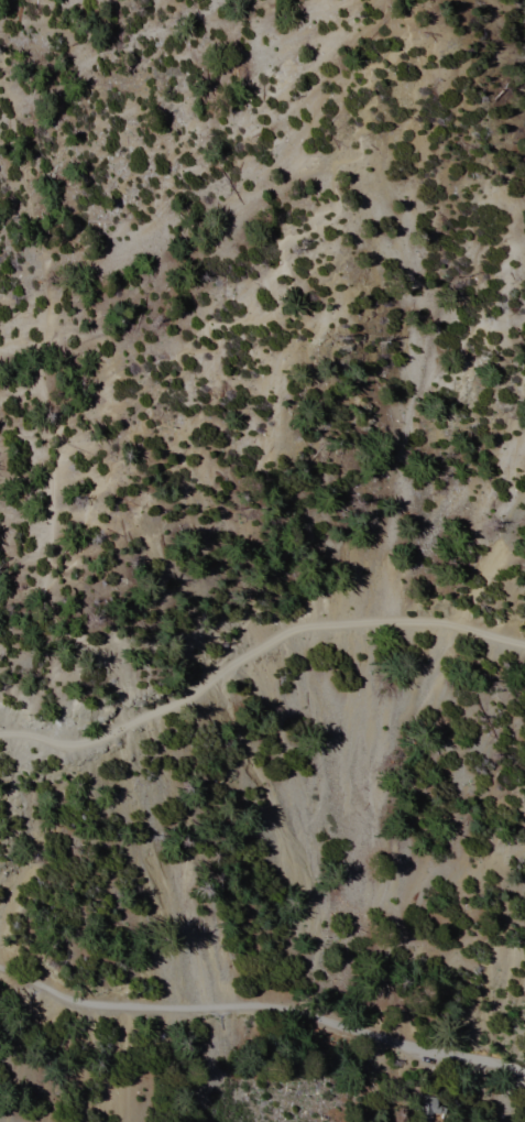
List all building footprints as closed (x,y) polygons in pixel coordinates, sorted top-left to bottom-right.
[(431,1112),(429,1121),(417,1121),(419,1110),(414,1109),(417,1093),(438,1099),(435,1113),(431,1112)]
